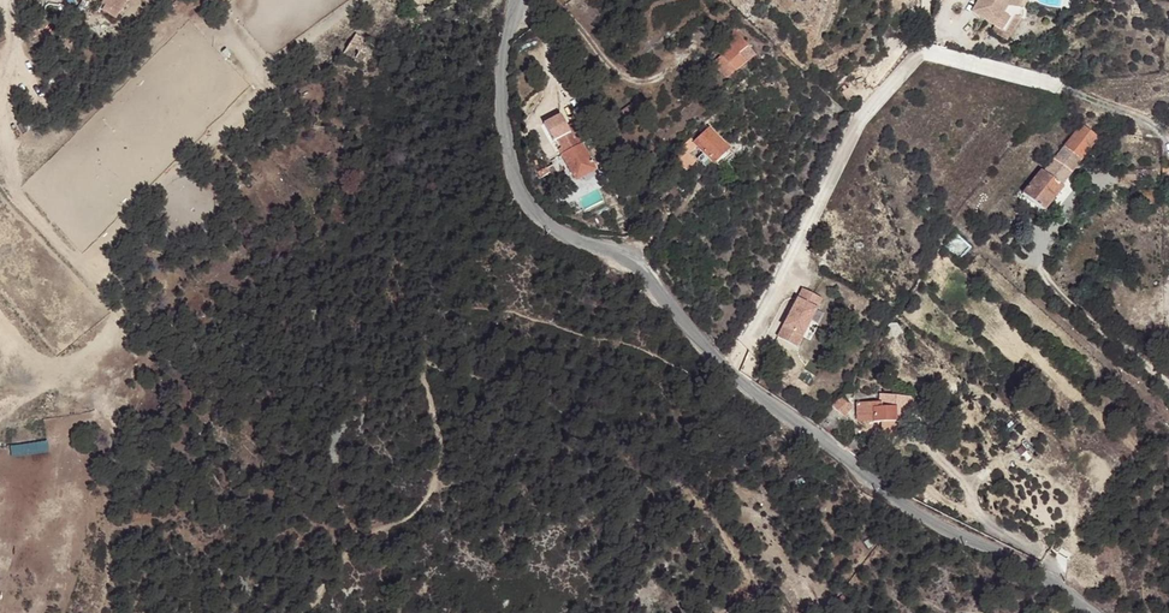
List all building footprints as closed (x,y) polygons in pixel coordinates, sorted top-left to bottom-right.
[(100,0),(117,11),(119,8),(108,0),(100,0)] [(976,6),(986,11),(983,16),(996,23),(1004,11),(1009,3),(1009,0),(979,0),(976,6)] [(976,6),(973,10),(983,16),(986,11),(976,6)] [(1004,28),(1011,16),(1004,11),(996,23),(1004,28)] [(738,63),(757,46),(738,25),(718,42),(723,48),(738,63)] [(360,33),(347,56),(358,64),(373,43),(360,33)] [(728,71),(738,63),(723,48),(715,56),(728,71)] [(596,162),(582,137),(591,132),(586,121),(583,123),(578,114),(568,119),(571,124),(558,132),(564,142),(560,143),(578,173),(596,162)] [(1081,115),(1043,166),(1061,179),(1099,129),(1081,115)] [(696,161),(689,154),(697,146),(717,166),(732,149),(705,124),(673,157),(687,171),(696,161)] [(1144,160),(1129,160),(1130,172),(1144,172),(1144,160)] [(549,161),(540,165),(542,170),(551,166),(549,161)] [(1040,163),(1021,188),(1046,207),(1065,182),(1061,179),(1043,166),(1040,163)] [(1163,181),(1145,181),(1145,196),(1163,196),(1163,181)] [(814,290),(794,282),(774,331),(793,339),(814,290)] [(846,414),(863,416),(862,418),(871,419),(870,431),(885,432),(886,420),(887,403),(894,404),(895,393),(872,391),(871,400),(848,398),(846,414)] [(835,394),(829,403),(840,409),(845,402),(835,394)] [(894,404),(887,403),(886,420),(895,421),(897,404),(894,404)] [(48,440),(11,445),(13,456),(49,451),(48,440)]
